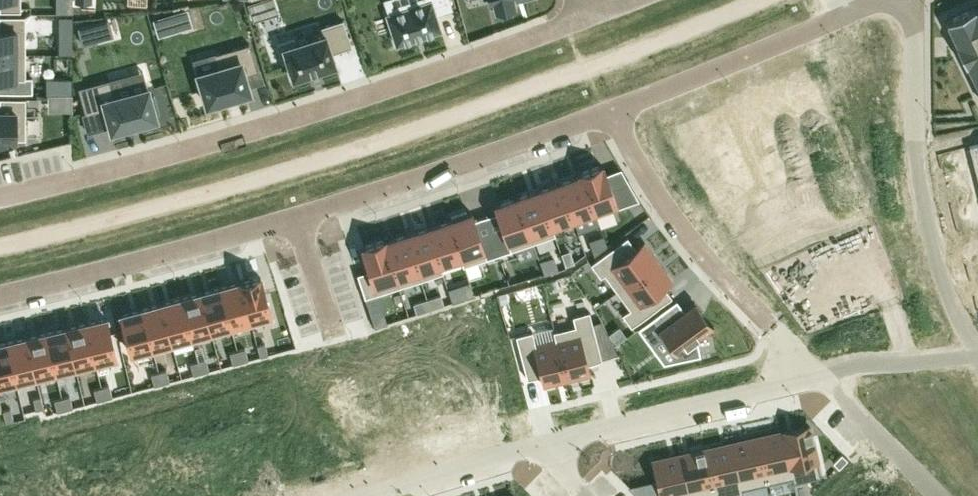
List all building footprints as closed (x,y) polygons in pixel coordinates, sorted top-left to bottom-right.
[(20,10),(20,0),(0,0),(0,10),(20,10)] [(260,18),(254,0),(247,3),(253,20),(260,18)] [(396,44),(440,29),(435,13),(451,7),(449,0),(416,0),(418,4),(386,14),(396,44)] [(491,5),(494,5),(495,8),(514,4),(513,0),(490,0),(491,5)] [(72,12),(72,4),(56,4),(56,12),(72,12)] [(946,19),(957,41),(954,43),(965,64),(966,64),(977,87),(977,7),(974,9),(972,6),(946,19)] [(25,53),(25,15),(0,15),(0,53),(25,53)] [(169,32),(164,15),(153,18),(158,36),(169,32)] [(72,28),(72,16),(59,16),(59,28),(72,28)] [(294,38),(277,44),(283,61),(287,59),(293,77),(335,64),(331,52),(350,45),(342,19),(320,26),(323,34),(295,43),(294,38)] [(219,64),(194,72),(205,106),(251,92),(245,72),(257,69),(250,43),(216,53),(219,64)] [(32,91),(32,76),(25,76),(25,53),(0,53),(0,91),(32,91)] [(124,126),(152,119),(151,115),(154,114),(152,108),(149,109),(145,95),(121,101),(119,94),(105,98),(109,115),(120,112),(124,126)] [(5,141),(5,138),(25,138),(25,97),(0,97),(0,140),(5,141)] [(600,164),(580,171),(595,214),(618,206),(638,199),(627,181),(611,187),(606,172),(603,166),(601,167),(600,164)] [(580,174),(560,181),(572,217),(593,210),(594,214),(595,214),(580,171),(579,172),(580,174)] [(560,181),(538,189),(554,234),(555,234),(552,225),(572,217),(560,181)] [(538,189),(517,197),(533,242),(554,234),(538,189)] [(517,197),(494,205),(510,249),(533,242),(517,197)] [(452,218),(449,219),(464,265),(486,258),(472,212),(467,214),(466,210),(451,215),(452,218)] [(464,265),(449,219),(427,226),(442,272),(443,272),(440,262),(460,256),(463,265),(464,265)] [(442,272),(427,226),(406,233),(420,279),(442,272)] [(420,279),(406,233),(385,240),(384,238),(383,238),(399,286),(420,279)] [(617,290),(657,260),(643,241),(635,247),(627,235),(590,262),(600,275),(604,273),(617,290)] [(602,237),(595,241),(599,250),(605,245),(602,237)] [(399,286),(383,238),(363,244),(364,247),(361,247),(368,268),(357,272),(365,297),(399,286)] [(571,259),(565,262),(569,269),(574,266),(571,259)] [(671,279),(657,260),(617,290),(630,307),(622,313),(631,325),(671,296),(664,285),(671,279)] [(555,261),(544,265),(548,276),(559,273),(555,261)] [(260,275),(240,281),(250,319),(270,313),(260,275)] [(240,281),(220,286),(231,324),(250,319),(240,281)] [(220,286),(200,292),(211,330),(231,324),(220,286)] [(200,292),(180,297),(191,335),(211,330),(200,292)] [(180,297),(160,303),(171,340),(191,335),(180,297)] [(665,307),(637,327),(649,343),(663,333),(681,358),(700,354),(696,338),(713,326),(713,324),(712,325),(695,302),(673,317),(665,307)] [(160,303),(140,308),(151,346),(171,340),(160,303)] [(426,306),(420,309),(423,315),(429,313),(426,306)] [(140,308),(120,314),(131,351),(151,346),(140,308)] [(575,324),(553,329),(555,339),(565,378),(589,372),(587,363),(602,359),(601,357),(592,322),(589,310),(572,315),(575,324)] [(106,317),(86,322),(95,360),(116,355),(106,317)] [(602,319),(592,322),(601,357),(618,353),(602,319)] [(86,322),(66,327),(75,365),(95,360),(86,322)] [(66,327),(46,332),(55,370),(75,365),(66,327)] [(620,327),(611,333),(616,340),(625,334),(620,327)] [(532,330),(516,334),(527,378),(541,374),(543,384),(565,378),(555,339),(535,344),(532,330)] [(46,332),(26,336),(35,374),(55,370),(46,332)] [(26,336),(6,341),(15,379),(35,374),(26,336)] [(0,343),(0,383),(15,379),(6,341),(0,343)] [(257,344),(260,356),(268,354),(265,342),(257,344)] [(237,349),(240,361),(248,359),(245,347),(237,349)] [(240,361),(237,349),(229,352),(232,363),(240,361)] [(198,360),(201,372),(208,370),(205,358),(198,360)] [(201,372),(198,360),(190,362),(193,374),(201,372)] [(158,371),(161,382),(169,380),(166,369),(158,371)] [(161,382),(158,371),(150,373),(154,385),(161,382)] [(101,386),(104,398),(112,396),(109,384),(101,386)] [(104,398),(101,386),(93,388),(96,400),(104,398)] [(32,397),(35,409),(43,407),(40,395),(32,397)] [(61,397),(65,409),(72,406),(69,395),(61,397)] [(65,409),(61,397),(54,399),(57,411),(65,409)] [(10,407),(2,409),(5,421),(13,419),(10,407)] [(809,424),(783,430),(794,480),(806,477),(820,474),(812,437),(813,436),(811,428),(810,428),(809,424)] [(783,430),(757,436),(767,481),(792,475),(793,480),(794,480),(783,430)] [(757,436),(731,442),(742,492),(743,491),(742,487),(767,481),(757,436)] [(705,447),(716,495),(722,495),(742,492),(731,442),(705,447)] [(679,453),(688,495),(701,495),(714,493),(715,495),(716,495),(705,447),(679,453)] [(833,460),(838,466),(847,457),(841,451),(833,460)] [(653,459),(657,478),(660,492),(661,495),(688,495),(679,453),(653,459)] [(0,465),(0,488),(14,484),(6,463),(0,465)] [(628,485),(639,495),(643,495),(651,494),(648,480),(628,485)] [(850,495),(877,495),(864,483),(850,495)] [(0,491),(0,495),(19,495),(16,486),(0,491)]
